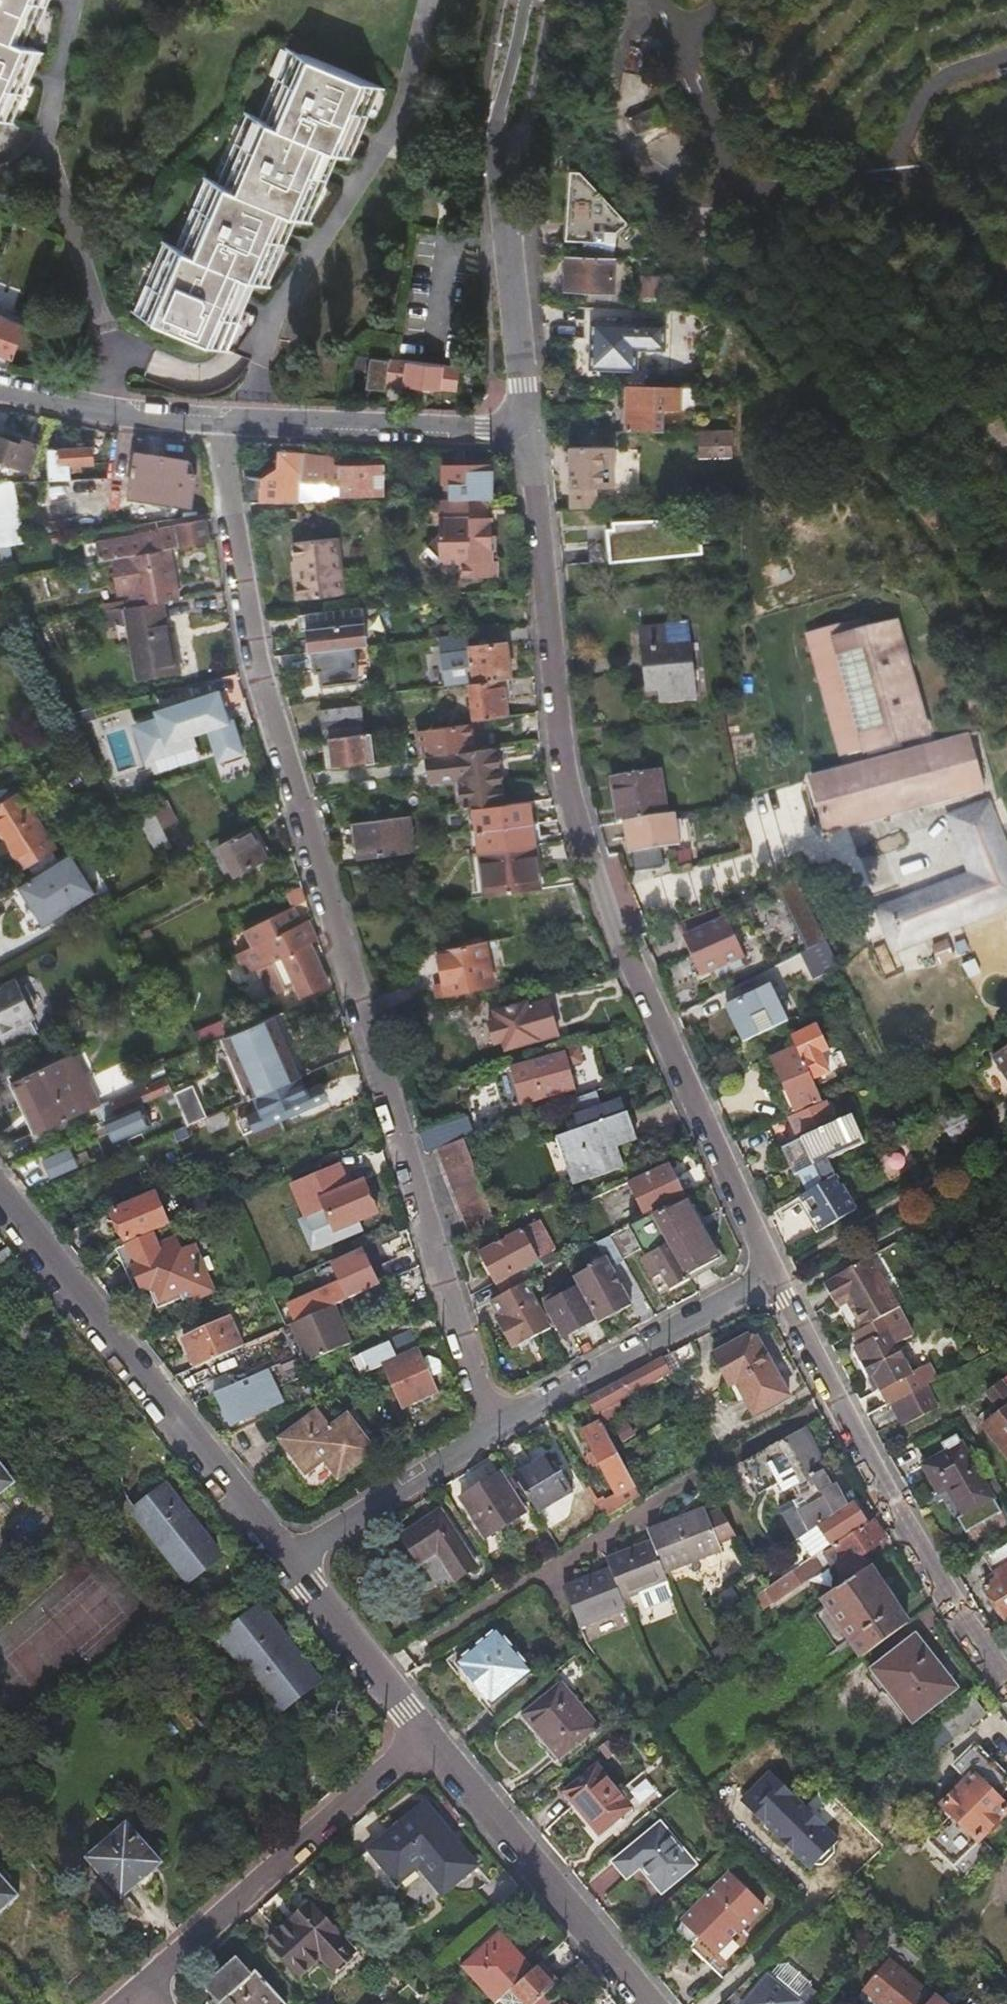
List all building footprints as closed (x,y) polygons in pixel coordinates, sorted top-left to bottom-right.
[(8,122),(37,52),(26,47),(45,0),(0,0),(0,119),(8,122)] [(139,314),(223,350),(253,280),(264,285),(294,217),(305,222),(334,154),(346,159),(377,88),(294,52),(263,121),(251,116),(222,185),(209,180),(179,249),(169,244),(139,314)] [(574,174),(568,169),(566,240),(616,244),(616,231),(624,223),(591,191),(574,174)] [(564,291),(612,292),(613,258),(565,256),(564,291)] [(19,341),(25,326),(0,316),(0,353),(13,357),(19,341)] [(592,320),(591,369),(639,370),(639,349),(667,349),(668,321),(592,320)] [(455,390),(458,368),(381,358),(378,358),(375,380),(386,382),(455,390)] [(627,386),(626,385),(626,417),(626,430),(631,430),(662,430),(661,407),(679,407),(693,407),(693,386),(679,386),(627,386)] [(731,431),(696,431),(696,445),(728,446),(731,445),(731,431)] [(0,438),(0,462),(27,471),(36,445),(25,441),(23,446),(0,438)] [(728,446),(696,445),(696,456),(727,457),(728,446)] [(569,487),(569,506),(595,506),(595,486),(613,486),(613,446),(568,447),(568,487),(569,487)] [(46,450),(48,481),(69,480),(69,466),(91,464),(90,447),(46,450)] [(129,491),(191,500),(194,476),(183,475),(185,461),(132,454),(128,477),(131,477),(129,491)] [(301,466),(302,455),(279,454),(278,472),(276,491),(262,490),(262,480),(242,479),(244,492),(245,505),(297,503),(299,485),(301,466)] [(331,456),(302,455),(301,466),(330,468),(330,465),(331,456)] [(330,468),(301,466),(299,485),(340,487),(341,466),(330,465),(330,468)] [(383,467),(341,466),(340,487),(340,496),(383,497),(383,467)] [(452,485),(450,499),(490,498),(490,472),(470,472),(470,466),(441,466),(442,485),(452,485)] [(276,491),(278,472),(272,472),(262,480),(262,490),(276,491)] [(0,483),(0,547),(25,543),(12,483),(0,483)] [(487,498),(450,499),(432,500),(433,519),(438,519),(439,532),(426,545),(443,562),(462,562),(462,577),(497,576),(497,561),(500,557),(491,549),(490,517),(487,517),(487,498)] [(178,547),(208,542),(205,524),(204,520),(175,525),(176,529),(162,531),(159,531),(115,538),(118,557),(123,556),(159,550),(175,548),(178,547)] [(292,585),(293,603),(340,600),(335,540),(291,545),(294,573),(298,573),(299,584),(292,585)] [(118,557),(109,558),(115,594),(124,593),(129,592),(132,607),(161,602),(182,598),(180,581),(174,583),(170,560),(176,559),(175,548),(159,550),(123,556),(118,557)] [(180,581),(176,559),(170,560),(174,583),(180,581)] [(97,605),(99,613),(101,613),(132,607),(129,592),(124,593),(125,599),(97,605)] [(132,607),(101,613),(103,627),(126,623),(137,678),(179,670),(173,637),(168,638),(161,602),(132,607)] [(363,646),(358,608),(293,615),(294,632),(302,631),(305,653),(312,652),(351,648),(363,646)] [(809,636),(805,623),(788,628),(795,648),(799,647),(834,753),(854,746),(887,734),(914,725),(876,614),(844,624),(839,612),(822,618),(826,631),(809,636)] [(822,618),(805,623),(809,636),(826,631),(822,618)] [(488,644),(486,632),(466,635),(468,652),(472,684),(502,680),(509,679),(505,643),(488,644)] [(468,652),(466,635),(438,638),(440,655),(468,652)] [(647,691),(663,690),(691,687),(687,646),(643,650),(647,691)] [(356,681),(351,648),(312,652),(314,671),(319,670),(321,685),(356,681)] [(506,717),(502,680),(472,684),(468,684),(472,721),(506,717)] [(691,687),(663,690),(664,702),(693,699),(691,687)] [(149,754),(149,755),(196,743),(193,733),(210,728),(221,765),(237,760),(242,759),(231,720),(226,722),(218,697),(212,699),(211,696),(158,711),(160,718),(135,724),(142,751),(144,751),(145,755),(149,754)] [(319,710),(322,735),(363,730),(360,705),(319,710)] [(891,746),(858,758),(798,779),(805,798),(810,797),(816,812),(810,815),(817,834),(878,812),(865,774),(898,762),(911,800),(972,779),(967,766),(973,764),(964,737),(958,739),(953,724),(891,746)] [(417,732),(420,756),(457,751),(454,727),(417,732)] [(367,733),(329,738),(333,768),(370,764),(367,733)] [(887,734),(854,746),(858,758),(891,746),(887,734)] [(498,778),(494,749),(427,757),(430,781),(459,778),(460,783),(498,778)] [(878,812),(911,800),(898,762),(865,774),(878,812)] [(623,823),(665,816),(659,779),(664,779),(663,770),(658,771),(611,777),(612,784),(616,811),(619,824),(623,823)] [(498,778),(460,783),(463,809),(473,808),(501,804),(498,778)] [(23,868),(53,848),(16,792),(0,802),(0,833),(23,868)] [(968,864),(878,910),(896,944),(1006,888),(1006,850),(978,792),(952,805),(979,859),(968,864)] [(810,797),(805,798),(810,815),(816,812),(810,797)] [(501,804),(473,808),(476,829),(531,822),(528,801),(501,804)] [(942,810),(968,864),(979,859),(952,805),(942,810)] [(171,848),(151,809),(137,816),(157,854),(171,848)] [(677,846),(672,815),(665,816),(623,823),(630,875),(661,871),(658,850),(677,846)] [(413,849),(408,816),(355,823),(359,856),(413,849)] [(531,822),(476,829),(479,853),(534,845),(531,822)] [(265,857),(250,828),(220,845),(235,874),(265,857)] [(479,853),(484,897),(539,888),(534,845),(479,853)] [(71,855),(8,896),(18,909),(30,903),(45,925),(95,893),(71,855)] [(814,949),(826,943),(800,890),(795,880),(783,884),(788,895),(814,949)] [(305,901),(302,890),(288,897),(292,908),(293,907),(305,901)] [(292,908),(243,932),(251,948),(301,925),(293,907),(292,908)] [(723,920),(690,935),(685,937),(702,975),(711,971),(715,980),(744,967),(740,958),(723,920)] [(301,925),(251,948),(236,956),(246,975),(257,970),(270,998),(294,987),(300,1000),(321,990),(319,986),(328,982),(316,957),(310,944),(317,941),(308,921),(301,925)] [(690,935),(684,922),(676,925),(699,976),(702,975),(685,937),(690,935)] [(482,943),(437,952),(444,988),(459,984),(461,990),(492,985),(482,943)] [(812,982),(839,969),(826,943),(814,949),(800,956),(812,982)] [(6,1049),(37,1033),(28,1014),(33,1011),(13,974),(0,981),(0,1037),(6,1049)] [(742,1044),(786,1023),(769,987),(725,1008),(742,1044)] [(851,993),(843,996),(854,1017),(861,1013),(851,993)] [(557,1036),(552,1021),(554,1017),(551,1007),(547,1005),(546,1001),(523,1008),(519,1006),(493,1014),(495,1022),(487,1025),(493,1046),(501,1043),(504,1052),(557,1036)] [(279,1013),(222,1037),(247,1100),(304,1076),(279,1013)] [(854,1017),(862,1033),(869,1029),(861,1013),(854,1017)] [(798,1047),(772,1058),(788,1095),(783,1097),(790,1114),(820,1101),(811,1081),(828,1073),(820,1054),(827,1050),(817,1027),(794,1037),(798,1047)] [(219,1028),(194,1038),(198,1047),(214,1041),(222,1037),(219,1028)] [(214,1041),(198,1047),(176,1056),(188,1084),(225,1068),(214,1041)] [(996,1059),(1006,1079),(1006,1053),(996,1059)] [(527,1065),(538,1101),(574,1090),(563,1054),(527,1065)] [(11,1085),(33,1134),(97,1107),(76,1057),(11,1085)] [(110,1101),(116,1114),(152,1099),(146,1086),(110,1101)] [(172,1091),(152,1099),(167,1134),(186,1126),(176,1102),(172,1091)] [(598,1106),(593,1092),(572,1100),(577,1114),(572,1116),(578,1132),(558,1139),(575,1186),(623,1168),(620,1161),(614,1163),(610,1151),(616,1149),(636,1140),(626,1114),(623,1115),(617,1099),(598,1106)] [(176,1102),(186,1126),(200,1120),(191,1096),(176,1102)] [(832,1119),(824,1102),(791,1116),(798,1134),(832,1119)] [(437,1128),(444,1147),(463,1140),(480,1134),(473,1115),(437,1128)] [(862,1142),(852,1117),(782,1148),(793,1173),(798,1170),(800,1174),(828,1162),(827,1157),(862,1142)] [(444,1147),(434,1150),(468,1240),(497,1229),(495,1224),(463,1140),(444,1147)] [(57,1150),(68,1176),(92,1166),(82,1141),(57,1150)] [(620,1161),(616,1149),(610,1151),(614,1163),(620,1161)] [(31,1162),(42,1187),(65,1177),(54,1152),(31,1162)] [(828,1162),(800,1174),(808,1193),(833,1177),(835,1177),(834,1175),(828,1162)] [(684,1199),(667,1165),(628,1183),(637,1201),(646,1219),(653,1215),(684,1199)] [(293,1187),(311,1231),(357,1212),(340,1167),(293,1187)] [(799,1198),(820,1231),(854,1210),(833,1177),(808,1193),(799,1198)] [(114,1211),(128,1241),(168,1224),(155,1194),(114,1211)] [(668,1244),(700,1228),(684,1199),(653,1215),(668,1244)] [(496,1287),(502,1299),(527,1285),(529,1284),(557,1267),(551,1258),(553,1256),(536,1228),(476,1259),(493,1289),(496,1287)] [(616,1249),(622,1259),(640,1250),(628,1228),(609,1237),(616,1249)] [(717,1259),(700,1228),(668,1244),(686,1276),(717,1259)] [(152,1232),(120,1246),(130,1270),(137,1289),(148,1292),(155,1310),(181,1300),(179,1294),(187,1290),(190,1298),(208,1290),(200,1272),(191,1275),(181,1252),(176,1240),(159,1248),(152,1232)] [(667,1291),(688,1280),(686,1276),(668,1244),(644,1258),(640,1260),(650,1279),(659,1274),(667,1291)] [(15,1259),(6,1247),(0,1252),(0,1270),(15,1259)] [(191,1275),(200,1272),(189,1248),(181,1252),(191,1275)] [(616,1281),(629,1273),(622,1259),(616,1249),(602,1256),(604,1259),(571,1276),(579,1290),(595,1319),(598,1324),(630,1307),(616,1281)] [(332,1308),(406,1275),(398,1261),(377,1270),(380,1278),(374,1281),(370,1272),(365,1261),(361,1253),(332,1266),(334,1272),(329,1273),(334,1287),(340,1285),(341,1287),(299,1304),(298,1301),(287,1305),(296,1324),(332,1308)] [(365,1261),(370,1272),(375,1267),(371,1259),(365,1261)] [(867,1261),(821,1286),(834,1310),(845,1304),(861,1332),(896,1312),(881,1285),(867,1261)] [(522,1348),(558,1328),(547,1307),(542,1309),(529,1284),(527,1285),(502,1299),(492,1304),(502,1322),(499,1324),(513,1350),(521,1346),(522,1348)] [(563,1336),(595,1319),(579,1290),(547,1307),(558,1328),(563,1336)] [(296,1324),(291,1326),(307,1363),(348,1345),(332,1308),(296,1324)] [(861,1332),(851,1337),(859,1351),(855,1353),(869,1379),(873,1377),(879,1390),(888,1404),(936,1379),(928,1366),(913,1373),(902,1350),(914,1343),(896,1312),(861,1332)] [(182,1340),(196,1369),(243,1348),(235,1331),(229,1319),(182,1340)] [(383,1368),(402,1409),(439,1392),(410,1333),(351,1359),(360,1377),(382,1366),(383,1368)] [(732,1383),(740,1398),(750,1415),(768,1406),(786,1397),(754,1339),(744,1334),(707,1355),(723,1385),(725,1387),(732,1383)] [(65,1364),(73,1370),(86,1353),(79,1348),(65,1364)] [(678,1373),(668,1355),(661,1359),(586,1400),(595,1418),(619,1405),(617,1402),(668,1373),(670,1377),(678,1373)] [(267,1371),(213,1395),(228,1426),(281,1402),(267,1371)] [(1001,1381),(986,1392),(1001,1411),(990,1418),(1000,1432),(1001,1434),(1006,1430),(1006,1376),(1001,1381)] [(936,1379),(888,1404),(890,1407),(893,1405),(907,1430),(945,1409),(933,1387),(939,1384),(936,1379)] [(729,1397),(740,1398),(732,1383),(725,1387),(729,1397)] [(318,1410),(271,1445),(311,1498),(373,1450),(346,1415),(330,1427),(318,1410)] [(625,1506),(639,1498),(598,1425),(580,1435),(616,1497),(604,1504),(610,1515),(625,1506)] [(815,1440),(807,1426),(741,1463),(758,1496),(771,1488),(782,1508),(779,1510),(796,1541),(803,1536),(818,1526),(847,1505),(836,1485),(832,1488),(823,1472),(828,1469),(819,1453),(812,1458),(806,1446),(815,1440)] [(986,1428),(969,1439),(976,1450),(992,1440),(994,1438),(986,1428)] [(992,1440),(976,1450),(988,1471),(991,1470),(1005,1462),(992,1440)] [(960,1514),(991,1497),(960,1443),(919,1466),(934,1492),(944,1487),(960,1514)] [(513,1476),(535,1512),(571,1490),(549,1453),(513,1476)] [(11,1483),(0,1469),(0,1492),(11,1483)] [(524,1514),(500,1475),(476,1490),(473,1486),(459,1494),(463,1500),(459,1502),(484,1540),(524,1514)] [(163,1552),(187,1582),(217,1558),(193,1527),(196,1525),(165,1486),(135,1509),(166,1550),(163,1552)] [(851,1503),(847,1505),(818,1526),(831,1546),(864,1524),(851,1503)] [(670,1579),(725,1556),(706,1511),(651,1534),(655,1543),(610,1562),(613,1571),(568,1589),(584,1628),(630,1609),(626,1601),(672,1582),(670,1579)] [(451,1570),(470,1558),(441,1514),(403,1538),(420,1565),(439,1552),(451,1570)] [(812,1559),(752,1598),(761,1612),(821,1573),(818,1568),(832,1559),(847,1583),(869,1568),(860,1556),(883,1540),(881,1537),(871,1522),(832,1548),(822,1554),(825,1559),(816,1565),(812,1559)] [(803,1536),(796,1541),(785,1548),(793,1560),(811,1549),(803,1536)] [(979,1557),(993,1580),(981,1587),(1003,1620),(1006,1618),(1006,1540),(979,1557)] [(476,1568),(470,1558),(451,1570),(458,1580),(476,1568)] [(907,1626),(869,1568),(847,1583),(831,1593),(821,1600),(825,1606),(811,1615),(834,1650),(847,1640),(859,1658),(907,1626)] [(741,1605),(730,1587),(717,1596),(729,1613),(741,1605)] [(251,1679),(278,1712),(318,1680),(259,1606),(225,1634),(256,1675),(251,1679)] [(487,1712),(498,1726),(536,1693),(526,1681),(534,1674),(498,1630),(458,1664),(494,1707),(487,1712)] [(956,1690),(914,1635),(868,1670),(910,1725),(956,1690)] [(546,1756),(556,1767),(601,1730),(563,1685),(523,1717),(552,1751),(546,1756)] [(984,1718),(970,1700),(940,1724),(953,1741),(984,1718)] [(630,1812),(641,1825),(666,1804),(645,1779),(620,1799),(597,1771),(566,1797),(593,1828),(586,1834),(599,1850),(616,1836),(614,1834),(626,1824),(621,1819),(630,1812)] [(768,1776),(742,1802),(801,1864),(822,1865),(831,1855),(830,1848),(835,1843),(768,1776)] [(972,1776),(940,1808),(976,1844),(1006,1813),(1006,1810),(972,1776)] [(444,1896),(478,1868),(428,1806),(371,1851),(394,1880),(416,1862),(444,1896)] [(87,1859),(120,1896),(158,1863),(126,1825),(87,1859)] [(664,1896),(697,1868),(661,1826),(617,1864),(629,1879),(642,1869),(664,1896)] [(719,1957),(729,1946),(766,1907),(732,1875),(684,1922),(685,1923),(700,1938),(719,1957)] [(18,1898),(0,1878),(0,1913),(18,1898)] [(327,1966),(349,1946),(311,1905),(269,1943),(299,1977),(320,1958),(327,1966)] [(689,1942),(693,1944),(700,1938),(685,1923),(679,1930),(680,1933),(682,1937),(686,1940),(689,1942)] [(464,1969),(496,2003),(532,1971),(500,1935),(464,1969)] [(691,1947),(725,1980),(744,1960),(729,1946),(719,1957),(700,1938),(693,1944),(691,1947)] [(355,1953),(349,1946),(327,1966),(333,1973),(355,1953)] [(254,1969),(248,1974),(235,1957),(200,1986),(212,1999),(206,2003),(207,2003),(283,2003),(254,1969)] [(724,2003),(815,2003),(767,1961),(724,2003)] [(932,1998),(887,1961),(864,1988),(883,2003),(926,2003),(932,1998)] [(541,1963),(536,1968),(555,1989),(560,1984),(541,1963)] [(496,2003),(539,2003),(555,1989),(536,1968),(532,1971),(496,2003)]
